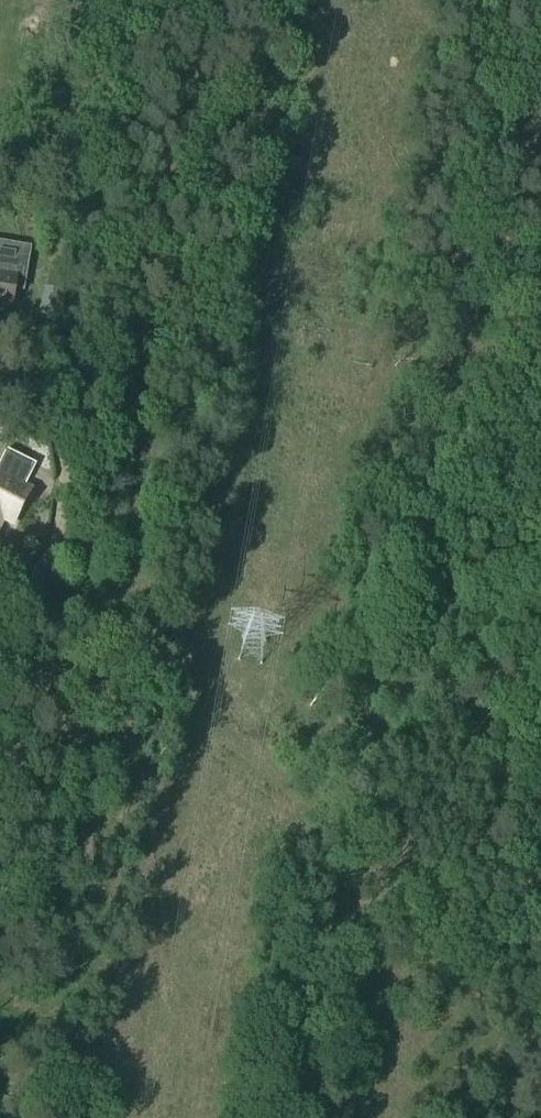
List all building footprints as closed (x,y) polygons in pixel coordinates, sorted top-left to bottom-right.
[(12,307),(15,292),(22,247),(0,243),(0,305),(12,307)] [(2,518),(14,524),(30,492),(25,489),(5,479),(0,477),(0,522),(2,518)] [(230,634),(238,665),(265,658),(256,627),(230,634)]
